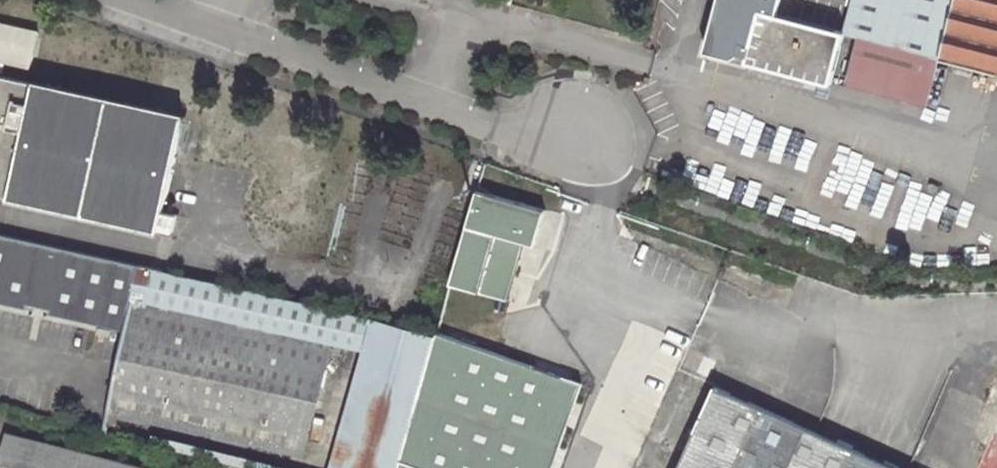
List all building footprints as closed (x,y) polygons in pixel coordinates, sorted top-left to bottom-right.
[(743,45),(747,46),(744,61),(826,82),(839,33),(774,14),(777,0),(716,0),(710,21),(746,31),(743,45)] [(842,37),(857,42),(935,64),(953,0),(852,0),(842,37)] [(935,64),(996,81),(996,0),(953,0),(935,64)] [(0,20),(0,60),(9,62),(10,55),(30,60),(37,33),(0,20)] [(844,88),(921,111),(935,64),(857,42),(844,88)] [(0,71),(0,197),(166,232),(192,112),(0,71)] [(544,210),(477,191),(451,284),(511,300),(527,243),(535,245),(544,210)] [(126,333),(107,408),(256,445),(283,341),(137,304),(133,303),(142,269),(142,266),(0,235),(0,306),(27,312),(28,306),(50,311),(49,316),(126,333)] [(142,269),(133,303),(137,304),(283,341),(314,349),(360,360),(332,467),(399,467),(438,336),(142,269)] [(399,467),(553,467),(584,380),(438,336),(399,467)] [(360,360),(314,349),(283,467),(332,467),(360,360)] [(708,392),(675,467),(879,467),(708,392)] [(979,467),(996,467),(996,426),(979,467)] [(8,433),(0,465),(0,467),(144,467),(8,433)]
